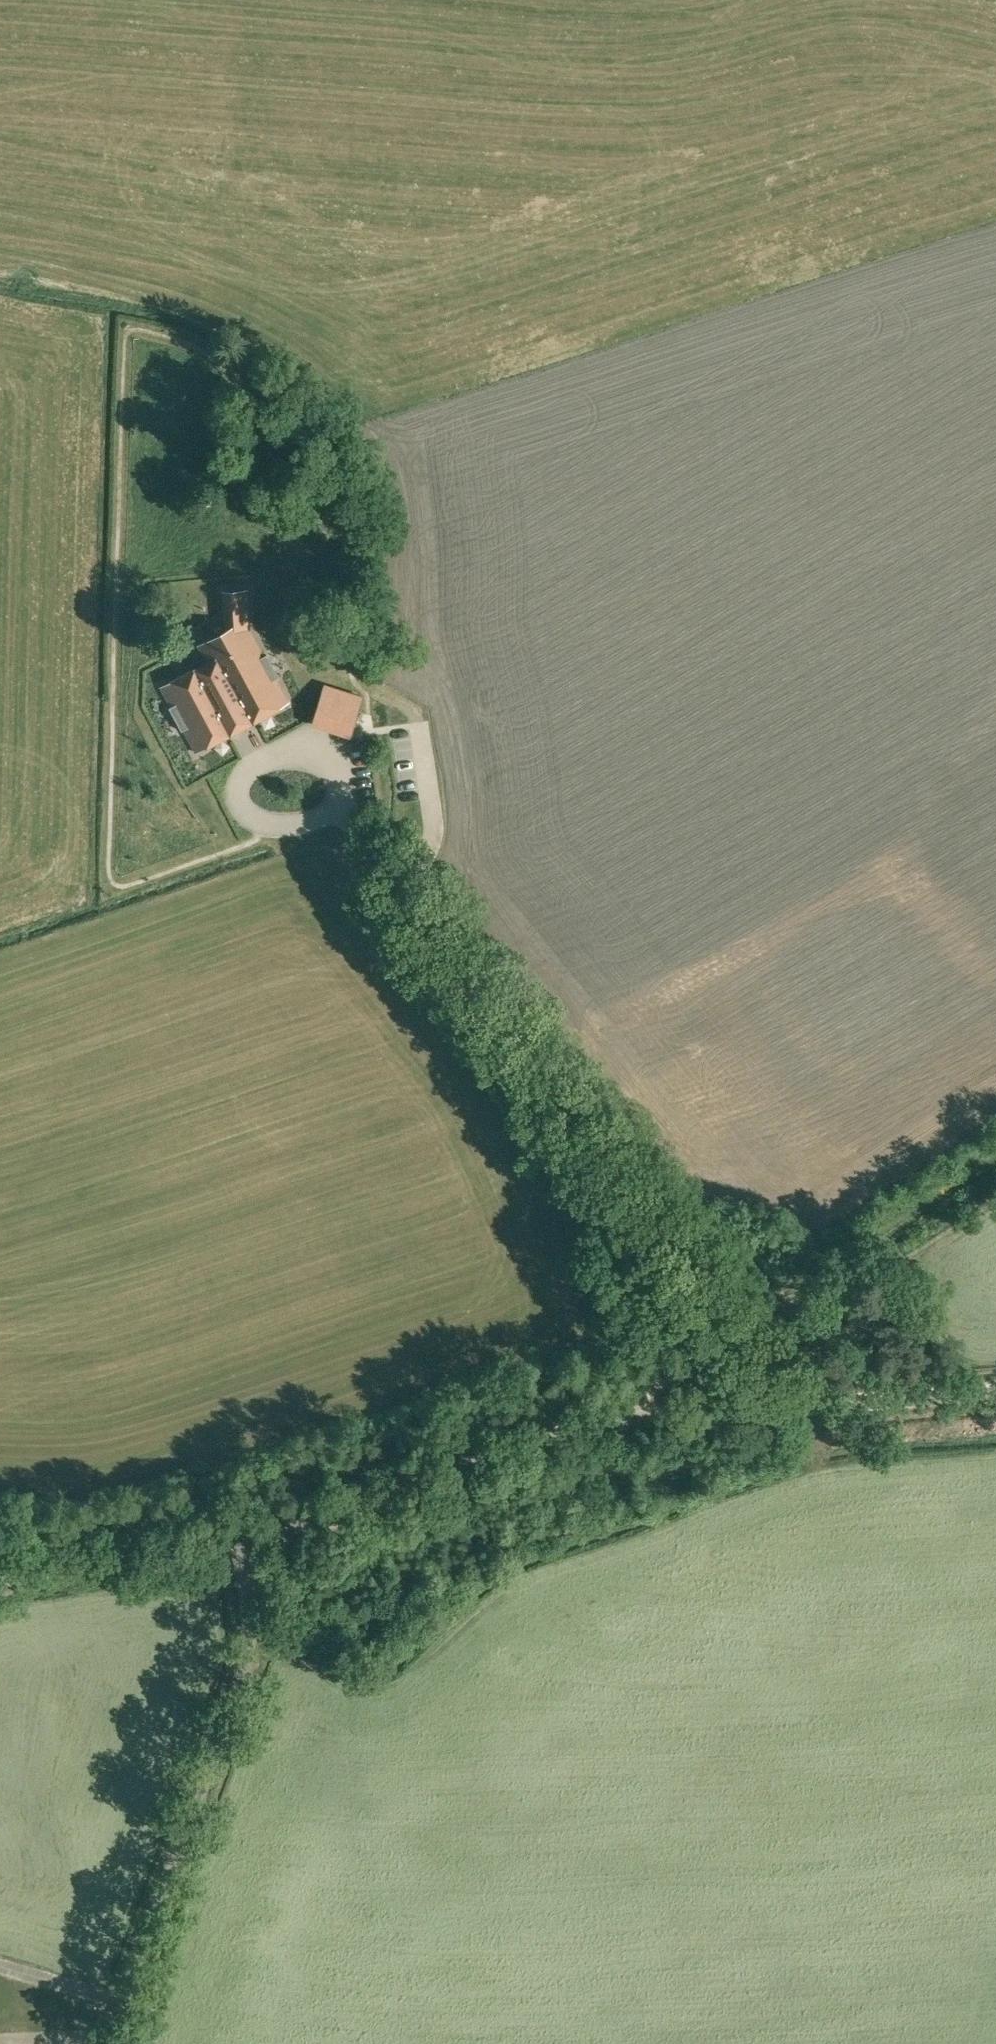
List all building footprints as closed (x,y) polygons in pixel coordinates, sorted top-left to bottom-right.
[(207,662),(161,686),(171,706),(169,707),(182,730),(184,729),(196,752),(289,702),(275,678),(278,676),(266,654),(263,656),(249,629),(247,591),(223,591),(226,631),(209,640),(208,639),(198,645),(207,662)] [(343,691),(333,723),(353,730),(363,697),(343,691)]
